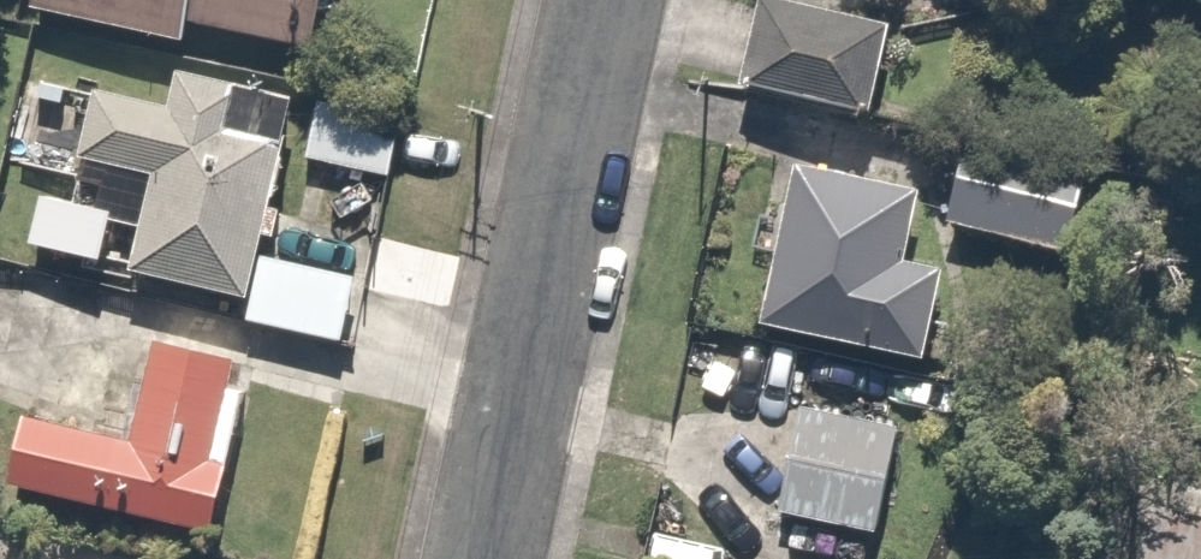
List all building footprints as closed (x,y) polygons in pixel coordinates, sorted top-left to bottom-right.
[(0,1),(0,47),(151,81),(155,64),(277,92),(298,0),(0,0),(0,1)] [(831,48),(717,23),(694,125),(808,151),(831,48)] [(199,352),(245,146),(123,119),(114,157),(36,139),(16,231),(93,248),(76,324),(199,352)] [(343,218),(347,150),(254,144),(250,212),(343,218)] [(861,220),(742,199),(712,371),(867,399),(882,315),(845,309),(861,220)] [(1023,235),(893,212),(881,278),(1011,301),(1023,235)] [(54,304),(58,248),(0,244),(0,301),(54,304)] [(305,382),(312,311),(213,301),(206,372),(305,382)] [(191,553),(208,386),(98,375),(88,475),(0,466),(0,534),(191,553)] [(711,451),(703,558),(713,558),(842,558),(849,462),(711,451)]
